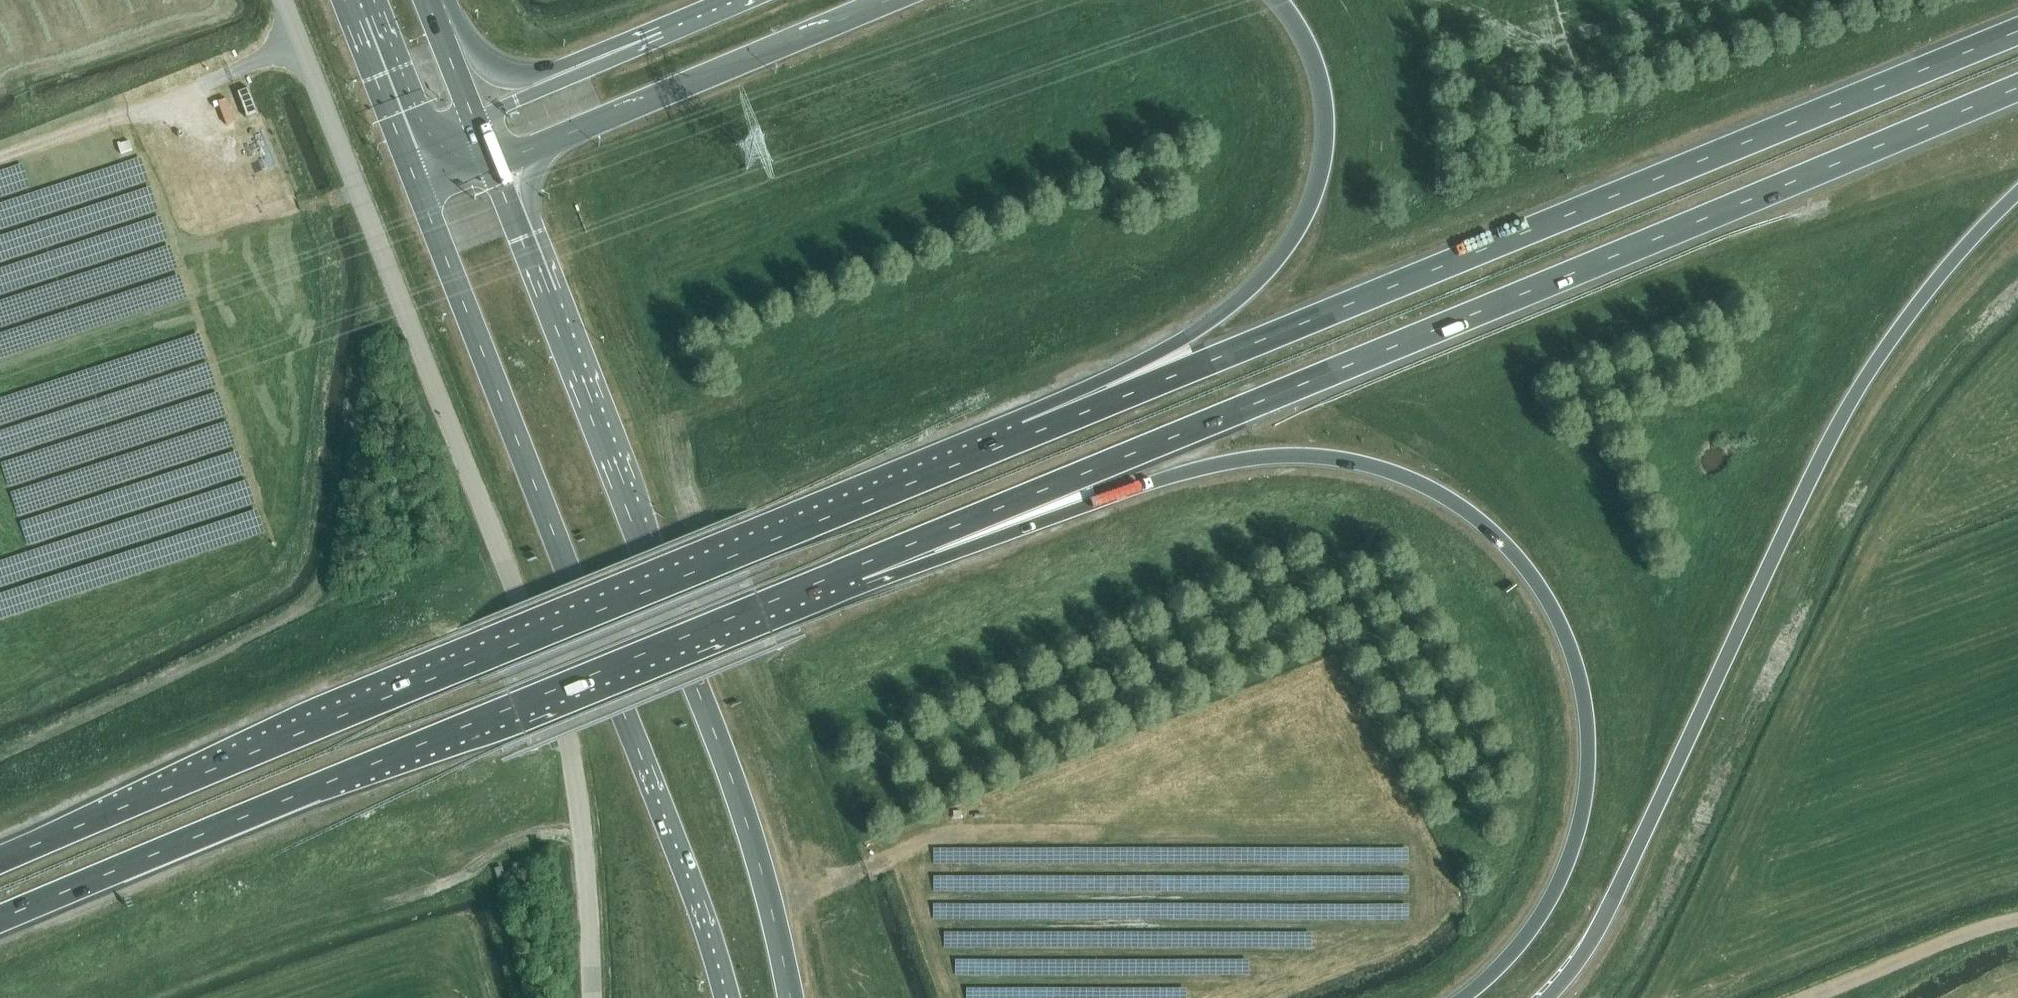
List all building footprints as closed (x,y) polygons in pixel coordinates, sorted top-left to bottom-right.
[(258,114),(248,88),(237,92),(247,119),(258,114)] [(270,127),(246,135),(266,197),(290,190),(270,127)] [(120,154),(132,150),(129,141),(117,145),(120,154)] [(497,881),(506,878),(502,867),(493,870),(497,881)]
